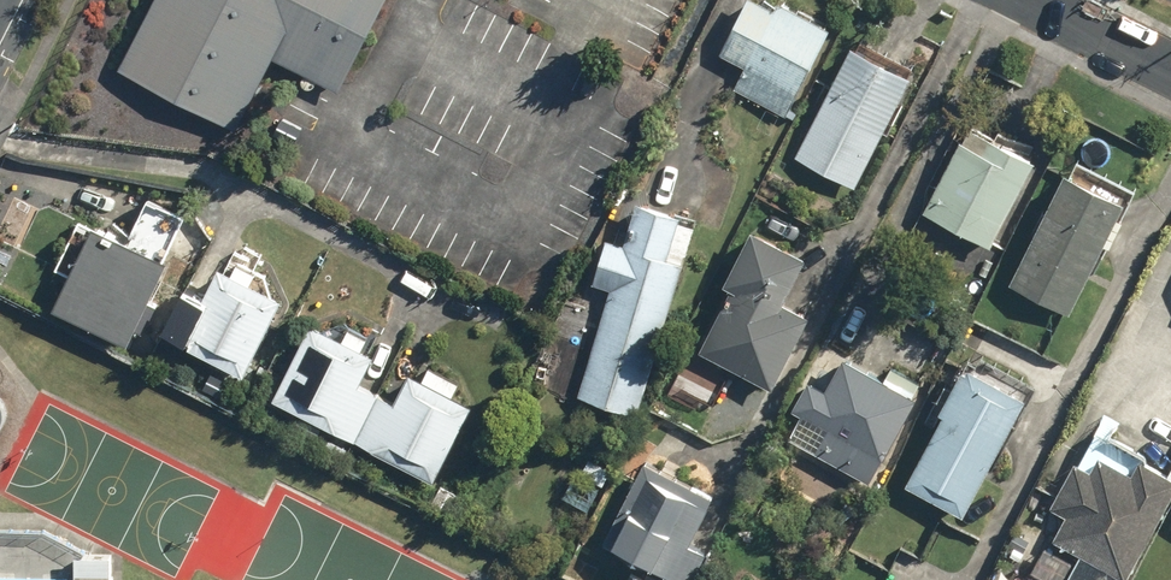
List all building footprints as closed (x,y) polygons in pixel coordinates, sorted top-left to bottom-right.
[(244,127),(282,54),(346,87),(391,0),(159,0),(125,66),(244,127)] [(789,110),(835,13),(807,0),(746,0),(725,44),(750,56),(736,85),(789,110)] [(800,149),(859,177),(912,67),(853,38),(800,149)] [(928,200),(997,234),(1040,147),(995,125),(988,139),(964,127),(928,200)] [(1016,271),(1075,299),(1128,190),(1069,161),(1016,271)] [(57,295),(131,332),(139,315),(144,317),(158,290),(152,287),(191,206),(153,187),(133,227),(98,210),(57,295)] [(582,388),(641,406),(688,251),(672,246),(684,207),(640,194),(627,238),(610,233),(597,276),(614,281),(582,388)] [(706,340),(779,374),(814,301),(788,288),(808,245),(755,220),(729,275),(736,278),(706,340)] [(165,325),(247,366),(284,291),(223,260),(208,291),(187,280),(165,325)] [(358,430),(380,386),(362,377),(377,346),(315,315),(276,389),(358,430)] [(821,444),(855,461),(863,444),(873,450),(877,442),(889,448),(921,386),(847,347),(830,382),(811,371),(796,401),(833,420),(821,444)] [(912,475),(969,505),(1031,386),(972,356),(912,475)] [(398,396),(380,386),(358,430),(437,471),(476,397),(414,365),(398,396)] [(1129,570),(1170,495),(1170,461),(1148,448),(1138,465),(1104,447),(1095,463),(1080,454),(1054,498),(1071,508),(1058,531),(1129,570)] [(712,546),(692,537),(715,489),(645,455),(606,537),(674,569),(669,579),(696,579),(712,546)] [(583,471),(605,483),(613,468),(590,456),(583,471)] [(564,494),(591,508),(601,489),(574,474),(564,494)] [(435,506),(453,516),(463,497),(445,487),(435,506)] [(113,547),(79,547),(78,579),(112,579),(113,547)] [(627,579),(653,579),(654,578),(633,568),(627,579)]
